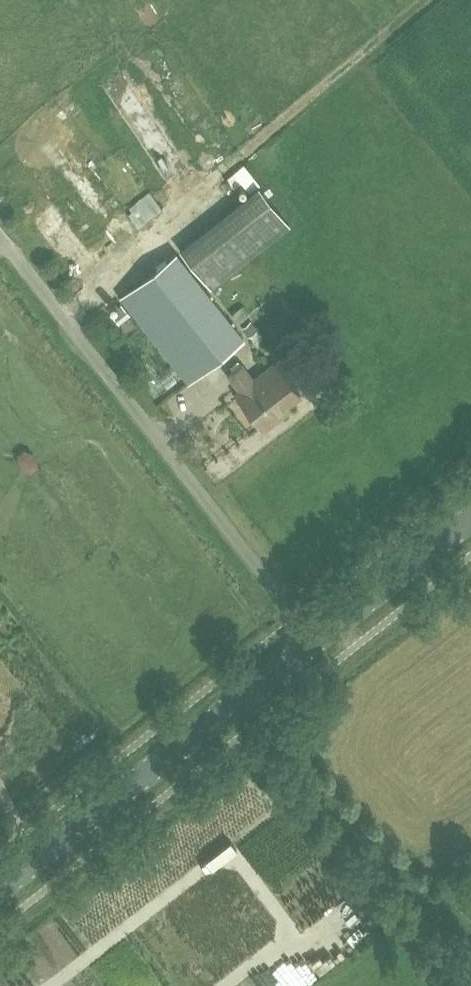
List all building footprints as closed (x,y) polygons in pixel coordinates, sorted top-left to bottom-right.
[(290,224),(259,185),(180,248),(210,286),(290,224)] [(156,187),(123,212),(136,228),(168,203),(156,187)] [(243,336),(176,251),(120,295),(188,380),(243,336)] [(281,407),(300,392),(276,361),(253,379),(241,364),(229,373),(241,389),(235,393),(263,428),(284,411),(281,407)]
